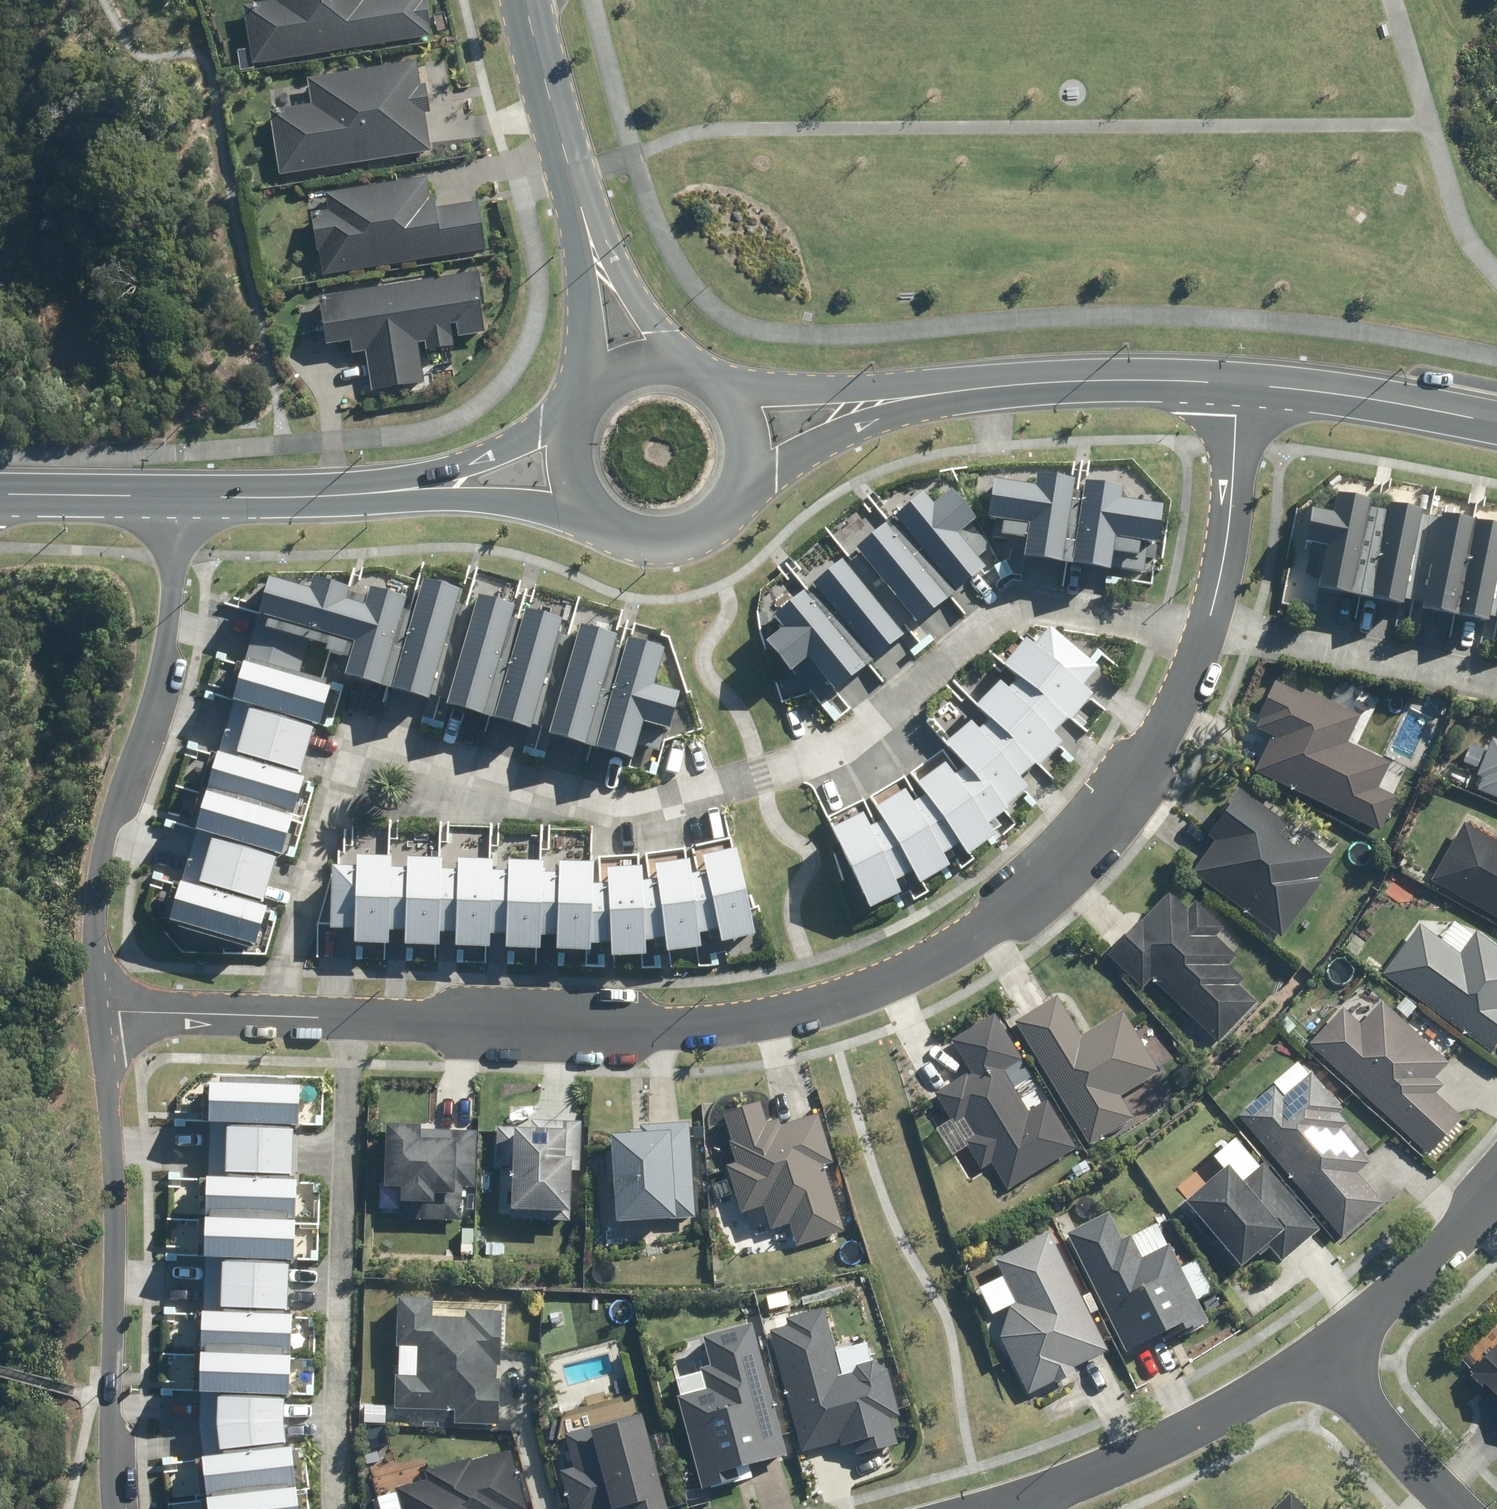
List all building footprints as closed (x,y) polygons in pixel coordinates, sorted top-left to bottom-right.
[(243,9),(252,67),(430,39),(424,0),(369,0),(367,0),(272,0),(273,4),(243,9)] [(311,108),(270,114),(280,177),(430,155),(416,63),(307,80),(311,108)] [(431,179),(311,196),(323,277),(485,254),(479,207),(436,213),(431,179)] [(374,395),(424,387),(417,348),(423,347),(424,353),(452,349),(450,339),(485,333),(476,274),(316,301),(324,349),(350,345),(352,355),(367,353),(374,395)] [(1034,486),(989,482),(985,518),(1001,519),(1000,536),(1026,538),(1024,560),(1068,565),(1077,479),(1035,475),(1034,486)] [(1157,544),(1163,506),(1120,500),(1122,487),(1086,482),(1074,565),(1110,570),(1112,554),(1137,558),(1139,542),(1157,544)] [(977,522),(947,489),(930,504),(922,495),(894,521),(958,593),(987,567),(960,537),(977,522)] [(1319,593),(1351,598),(1347,621),(1367,624),(1371,601),(1388,504),(1335,495),(1332,514),(1310,510),(1304,543),(1327,547),(1319,593)] [(1398,606),(1398,608),(1406,608),(1422,510),(1388,504),(1371,601),(1398,606)] [(1440,513),(1422,611),(1426,612),(1481,622),(1490,624),(1496,589),(1496,524),(1440,513)] [(883,526),(855,551),(921,626),(949,602),(883,526)] [(842,561),(812,586),(878,661),(907,636),(842,561)] [(414,600),(390,689),(435,701),(465,591),(420,579),(414,600)] [(270,580),(259,618),(356,645),(347,677),(390,689),(414,600),(375,589),(372,599),(315,583),(313,592),(270,580)] [(867,667),(804,592),(771,619),(779,628),(763,641),(790,673),(809,657),(837,691),(867,667)] [(525,611),(477,597),(444,707),(492,721),(525,611)] [(525,611),(492,721),(531,733),(564,623),(525,611)] [(628,638),(579,624),(546,733),(594,748),(628,638)] [(999,836),(989,823),(1029,790),(1022,781),(1039,762),(1045,766),(1068,739),(1059,732),(1070,719),(1075,722),(1095,697),(1111,675),(1047,627),(1030,648),(1020,640),(1000,666),(1018,679),(1009,690),(997,680),(974,707),(989,719),(979,730),(973,722),(945,745),(961,764),(953,771),(946,761),(915,782),(925,796),(913,804),(904,789),(873,809),(880,821),(868,828),(861,815),(830,831),(870,911),(901,896),(895,883),(912,872),(920,885),(951,865),(946,857),(961,847),(968,858),(999,836)] [(628,638),(594,748),(631,759),(641,725),(667,733),(678,697),(652,690),(664,649),(628,638)] [(332,686),(244,663),(233,704),(250,708),(313,725),(321,727),(332,686)] [(1408,769),(1351,740),(1363,716),(1277,672),(1259,708),(1266,711),(1257,727),(1271,734),(1253,768),(1376,831),(1408,769)] [(313,725),(250,708),(237,755),(301,772),(313,725)] [(1491,731),(1468,788),(1496,800),(1496,734),(1491,731)] [(307,778),(217,753),(207,788),(297,813),(307,778)] [(1219,832),(1190,874),(1280,936),(1336,857),(1235,787),(1209,825),(1219,832)] [(294,817),(206,792),(194,831),(282,856),(294,817)] [(1468,815),(1432,881),(1496,916),(1496,830),(1468,815)] [(277,856),(211,838),(199,881),(261,899),(260,902),(263,902),(277,856)] [(752,940),(751,928),(739,852),(698,856),(699,874),(689,875),(687,860),(651,864),(653,879),(638,880),(637,865),(604,868),(606,884),(594,885),(595,864),(557,862),(557,876),(540,875),(541,862),(507,860),(507,874),(491,873),(491,860),(456,858),(455,872),(443,871),(443,858),(406,856),(406,870),(389,869),(390,855),(355,854),(355,867),(332,866),(329,928),(353,929),(353,945),(391,946),(391,930),(403,931),(402,947),(440,948),(440,932),(456,933),(455,949),(488,950),(488,934),(506,935),(505,951),(537,953),(538,936),(555,937),(554,950),(591,952),(592,944),(607,943),(609,964),(647,960),(645,939),(663,937),(665,958),(702,954),(700,933),(717,931),(719,944),(752,940)] [(268,906),(181,880),(170,919),(180,922),(179,926),(255,948),(268,906)] [(1167,892),(1107,958),(1144,992),(1153,982),(1222,1044),(1258,1004),(1239,987),(1244,982),(1229,968),(1247,948),(1195,902),(1187,910),(1167,892)] [(1380,973),(1491,1054),(1496,1046),(1496,942),(1480,930),(1460,957),(1415,924),(1380,973)] [(1123,1011),(1083,1035),(1060,996),(1015,1022),(1087,1145),(1132,1119),(1120,1098),(1160,1074),(1123,1011)] [(1445,1070),(1452,1063),(1379,999),(1358,1022),(1343,1008),(1307,1049),(1426,1153),(1461,1113),(1450,1102),(1464,1086),(1445,1070)] [(1009,1082),(1029,1070),(991,1010),(952,1034),(975,1071),(935,1096),(982,1171),(992,1165),(1010,1193),(1079,1150),(1049,1102),(1030,1114),(1009,1082)] [(1313,1073),(1285,1097),(1275,1085),(1238,1116),(1341,1237),(1382,1202),(1357,1172),(1369,1162),(1343,1131),(1348,1126),(1338,1113),(1344,1109),(1313,1073)] [(316,1089),(210,1087),(209,1124),(315,1127),(316,1089)] [(737,1166),(728,1169),(744,1216),(768,1209),(775,1231),(791,1225),(798,1245),(845,1230),(826,1169),(836,1166),(818,1111),(781,1123),(779,1118),(765,1122),(759,1103),(721,1115),(737,1166)] [(532,1128),(497,1126),(495,1171),(513,1171),(511,1210),(567,1212),(569,1171),(582,1172),(584,1122),(533,1120),(532,1128)] [(637,1135),(611,1137),(615,1223),(695,1219),(691,1121),(637,1124),(637,1135)] [(423,1205),(423,1215),(477,1217),(480,1127),(386,1125),(384,1180),(379,1179),(378,1216),(399,1217),(400,1204),(423,1205)] [(293,1130),(226,1129),(225,1177),(292,1178),(293,1130)] [(1227,1166),(1186,1202),(1243,1267),(1268,1245),(1283,1261),(1321,1228),(1262,1161),(1240,1181),(1227,1166)] [(1107,1213),(1082,1229),(1125,1294),(1138,1285),(1167,1330),(1181,1322),(1187,1332),(1214,1314),(1155,1224),(1127,1242),(1107,1213)] [(291,1218),(203,1214),(202,1258),(290,1262),(291,1218)] [(1109,1349),(1050,1230),(992,1258),(1014,1303),(989,1316),(1028,1395),(1075,1372),(1072,1367),(1109,1349)] [(290,1267),(222,1264),(220,1308),(288,1311),(290,1267)] [(363,1403),(362,1424),(397,1425),(398,1408),(454,1410),(454,1422),(497,1423),(503,1303),(397,1299),(393,1404),(363,1403)] [(785,1326),(769,1331),(802,1455),(858,1440),(862,1454),(896,1444),(890,1421),(898,1419),(881,1358),(840,1370),(824,1308),(783,1319),(785,1326)] [(290,1318),(203,1313),(201,1346),(288,1351),(290,1318)] [(671,1376),(676,1396),(702,1492),(753,1479),(749,1466),(787,1455),(751,1320),(703,1333),(711,1365),(671,1376)] [(1457,1358),(1496,1400),(1496,1321),(1457,1358)] [(289,1358),(200,1354),(198,1391),(288,1395),(289,1358)] [(287,1402),(217,1402),(217,1448),(287,1448),(287,1402)] [(565,1434),(573,1465),(558,1469),(568,1508),(623,1508),(628,1508),(668,1508),(643,1413),(565,1434)] [(511,1449),(425,1471),(427,1481),(397,1490),(402,1508),(527,1508),(511,1449)] [(291,1450),(201,1458),(204,1494),(249,1489),(295,1485),(291,1450)] [(207,1499),(208,1508),(299,1508),(296,1489),(207,1499)] [(1287,1493),(1271,1508),(1304,1508),(1287,1493)]
